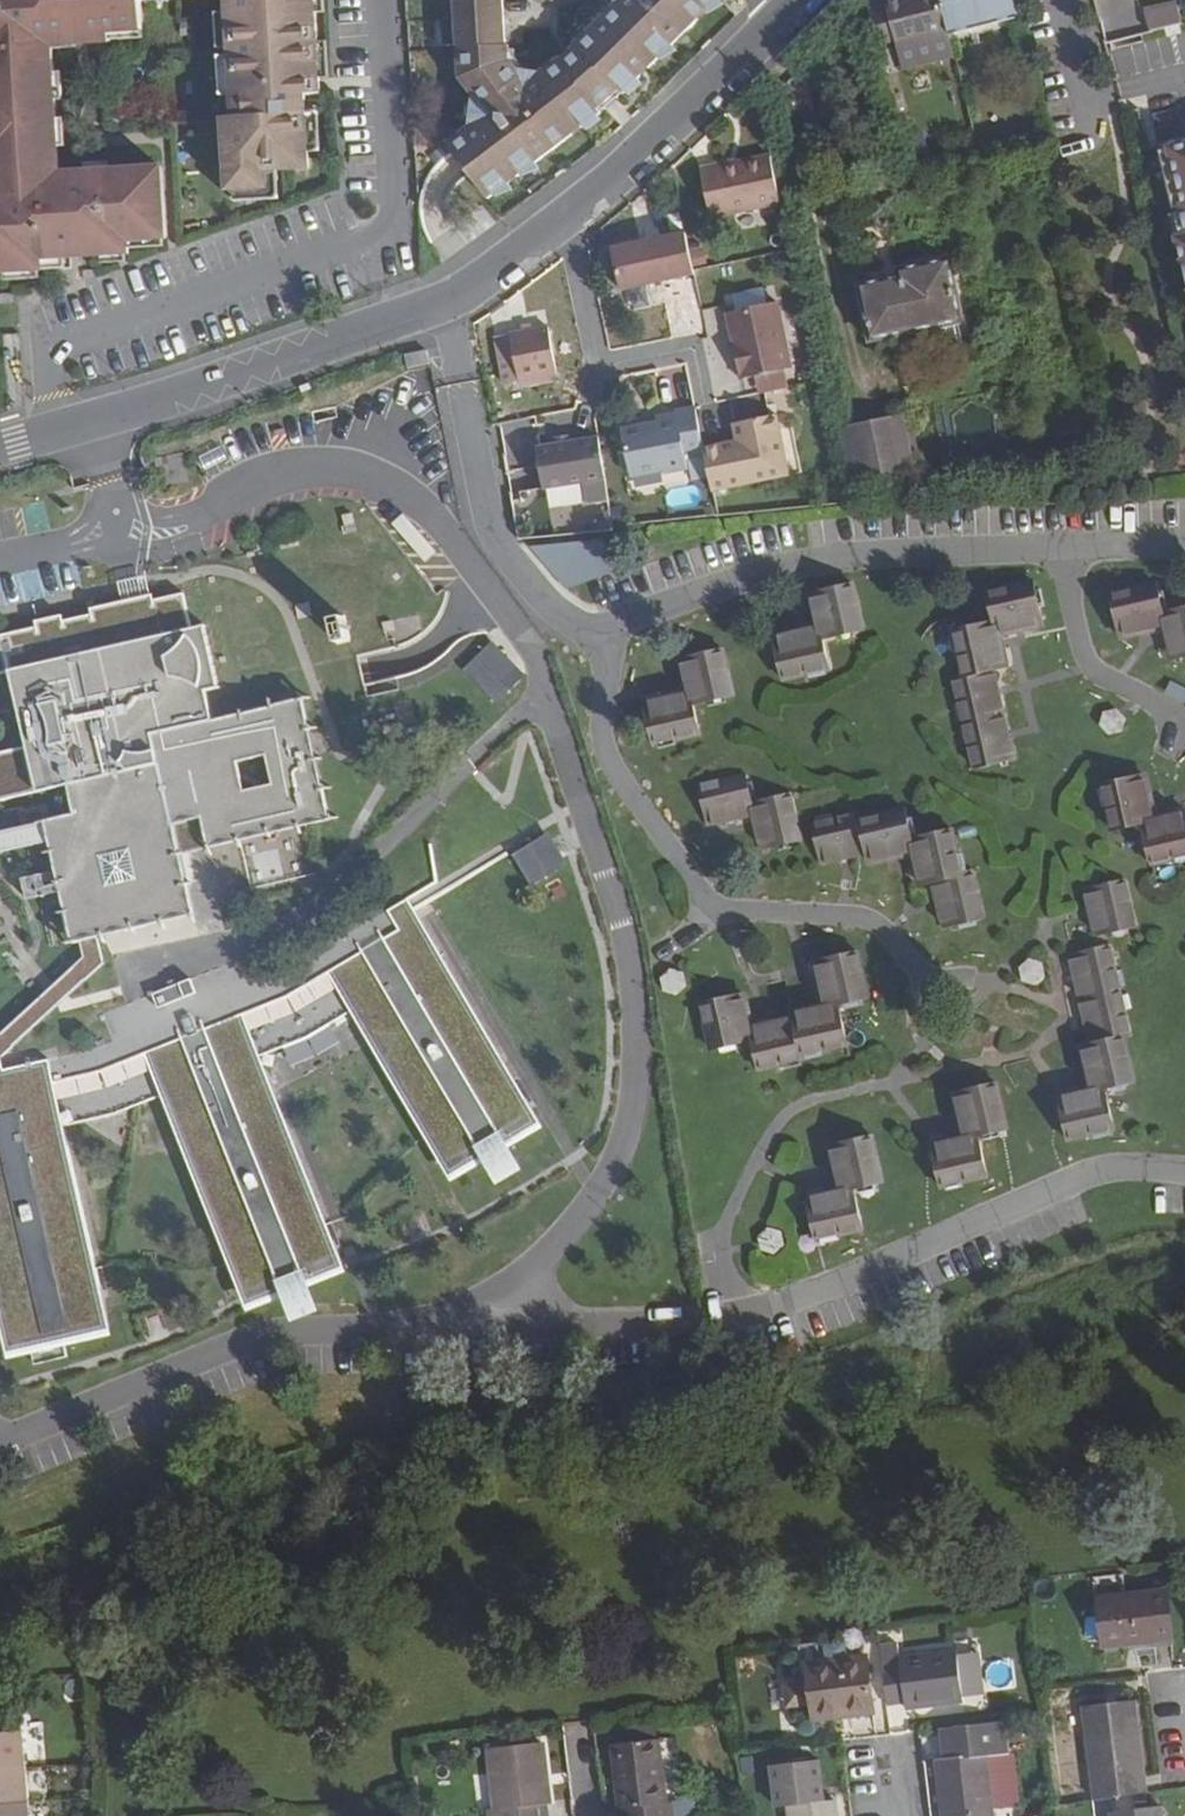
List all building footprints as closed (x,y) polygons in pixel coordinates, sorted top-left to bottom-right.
[(149,167),(60,171),(53,45),(110,42),(109,34),(141,32),(140,0),(0,0),(0,273),(46,270),(46,259),(132,254),(131,242),(153,240),(149,167)] [(233,117),(222,118),(227,189),(268,187),(267,171),(309,168),(305,93),(321,92),(315,0),(226,0),(233,117)] [(459,50),(461,79),(475,97),(471,127),(448,145),(490,200),(510,185),(508,182),(517,176),(519,178),(575,135),(573,133),(581,126),(583,129),(603,114),(600,110),(621,92),(625,95),(642,77),(640,74),(648,67),(650,70),(700,20),(698,18),(705,10),(708,13),(721,0),(617,0),(617,4),(602,21),(604,23),(596,30),(594,27),(562,60),(560,59),(541,73),(519,70),(511,60),(510,46),(508,46),(459,50)] [(458,19),(506,16),(505,1),(502,0),(456,0),(458,19)] [(887,8),(896,42),(897,49),(950,36),(941,0),(892,0),(885,2),(887,8)] [(950,36),(1020,20),(1015,0),(941,0),(950,36)] [(1177,5),(1144,12),(1150,33),(1182,25),(1177,5)] [(887,8),(870,12),(879,46),(896,42),(887,8)] [(506,16),(458,19),(459,50),(508,46),(506,16)] [(146,123),(146,103),(110,105),(111,124),(146,123)] [(1165,146),(1184,219),(1184,140),(1165,146)] [(782,206),(772,155),(722,166),(722,164),(702,168),(712,220),(782,206)] [(165,166),(149,167),(153,240),(169,240),(165,166)] [(693,276),(684,235),(611,250),(619,292),(693,276)] [(897,272),(898,278),(860,285),(871,341),(961,323),(948,261),(897,272)] [(779,306),(729,316),(743,384),(756,382),(786,375),(793,373),(779,306)] [(540,330),(503,337),(512,384),(550,377),(540,330)] [(512,384),(503,337),(487,340),(496,388),(512,384)] [(405,362),(407,373),(431,368),(426,346),(403,350),(403,353),(405,362)] [(403,353),(386,356),(387,365),(405,362),(403,353)] [(786,375),(756,382),(759,398),(790,392),(786,375)] [(699,446),(693,412),(672,416),(655,418),(656,427),(636,429),(637,438),(626,439),(625,430),(622,430),(628,478),(661,474),(662,476),(685,472),(683,462),(702,459),(699,446)] [(733,440),(699,446),(702,459),(708,490),(785,473),(776,429),(772,412),(729,421),(733,440)] [(914,475),(902,417),(844,430),(856,486),(914,475)] [(789,427),(776,429),(785,473),(797,470),(789,427)] [(600,480),(594,439),(531,449),(538,490),(600,480)] [(542,542),(546,586),(603,581),(599,538),(542,542)] [(1040,624),(1031,587),(988,596),(995,624),(954,634),(964,677),(955,680),(976,769),(1017,758),(995,670),(1004,667),(997,635),(1040,624)] [(1157,587),(1115,597),(1124,635),(1167,625),(1175,657),(1184,655),(1184,611),(1164,616),(1157,587)] [(814,597),(822,632),(779,643),(788,681),(830,671),(823,639),(863,630),(854,588),(814,597)] [(46,824),(50,843),(73,943),(81,941),(98,938),(195,916),(174,827),(203,820),(209,849),(333,821),(303,700),(213,720),(207,693),(219,690),(205,627),(192,630),(185,596),(154,602),(153,597),(91,611),(92,616),(63,623),(62,618),(36,624),(37,629),(0,638),(0,834),(46,824)] [(351,641),(344,617),(332,621),(338,644),(351,641)] [(492,639),(462,669),(495,703),(525,673),(492,639)] [(681,663),(689,696),(647,705),(656,743),(699,734),(692,705),(733,694),(723,652),(681,663)] [(1164,694),(1184,703),(1184,689),(1171,681),(1164,694)] [(1119,712),(1106,714),(1101,727),(1108,735),(1122,733),(1127,721),(1119,712)] [(751,807),(743,777),(702,787),(711,825),(752,816),(760,849),(801,840),(793,799),(751,807)] [(1156,820),(1145,779),(1107,787),(1116,829),(1144,824),(1153,863),(1184,855),(1184,814),(1156,820)] [(858,825),(855,815),(815,824),(823,864),(865,856),(866,861),(912,851),(921,884),(934,881),(943,927),(982,919),(971,874),(960,877),(950,836),(911,844),(903,815),(858,825)] [(46,824),(0,834),(0,854),(50,843),(46,824)] [(547,831),(511,853),(530,884),(566,862),(547,831)] [(1135,927),(1125,884),(1086,893),(1095,935),(1135,927)] [(1,1318),(102,1296),(63,1120),(115,1108),(162,1087),(251,1283),(345,1241),(255,1044),(302,1024),(347,995),(442,1148),(529,1094),(403,892),(274,972),(256,981),(246,953),(103,1017),(115,1044),(96,1053),(5,1071),(0,1072),(0,1315),(1,1318)] [(98,938),(81,941),(84,957),(0,1029),(0,1052),(104,963),(98,938)] [(1127,1031),(1108,949),(1071,957),(1090,1040),(1083,1041),(1095,1090),(1061,1098),(1071,1140),(1111,1130),(1102,1089),(1132,1082),(1121,1032),(1127,1031)] [(1047,960),(1034,956),(1024,967),(1027,980),(1040,984),(1050,974),(1047,960)] [(751,1028),(743,997),(702,1007),(712,1047),(754,1038),(762,1067),(844,1047),(835,1007),(865,1000),(855,959),(816,969),(826,1010),(751,1028)] [(684,974),(672,970),(662,979),(664,992),(677,996),(687,988),(684,974)] [(957,1097),(966,1139),(934,1147),(943,1187),(984,1178),(976,1137),(1006,1129),(996,1087),(957,1097)] [(882,1181),(872,1140),(834,1149),(842,1192),(811,1199),(818,1240),(860,1231),(851,1188),(882,1181)] [(781,1231),(770,1229),(760,1237),(762,1252),(775,1254),(784,1247),(781,1231)] [(1172,1641),(1167,1591),(1099,1599),(1104,1649),(1172,1641)] [(880,1644),(882,1661),(888,1706),(907,1704),(908,1710),(964,1703),(964,1698),(958,1655),(958,1652),(900,1659),(898,1642),(880,1644)] [(980,1652),(958,1655),(964,1698),(986,1695),(980,1652)] [(867,1658),(810,1664),(815,1712),(854,1707),(855,1716),(873,1713),(867,1658)] [(1135,1702),(1085,1708),(1095,1800),(1147,1794),(1135,1702)] [(854,1707),(815,1712),(816,1721),(855,1716),(854,1707)] [(938,1762),(944,1815),(994,1815),(993,1810),(1019,1808),(1013,1753),(1009,1754),(1006,1722),(938,1730),(942,1762),(938,1762)] [(25,1768),(21,1729),(0,1731),(0,1770),(25,1768)] [(622,1810),(622,1815),(680,1815),(678,1801),(667,1803),(658,1741),(612,1746),(620,1810),(622,1810)] [(543,1744),(490,1750),(496,1815),(551,1815),(543,1744)] [(836,1747),(820,1749),(821,1758),(837,1757),(836,1747)] [(790,1808),(791,1815),(837,1815),(835,1803),(824,1804),(820,1762),(772,1767),(777,1809),(790,1808)] [(27,1803),(25,1768),(0,1770),(0,1805),(27,1803)] [(678,1801),(680,1815),(696,1815),(694,1799),(678,1801)] [(27,1803),(0,1805),(0,1815),(29,1815),(27,1803)]
